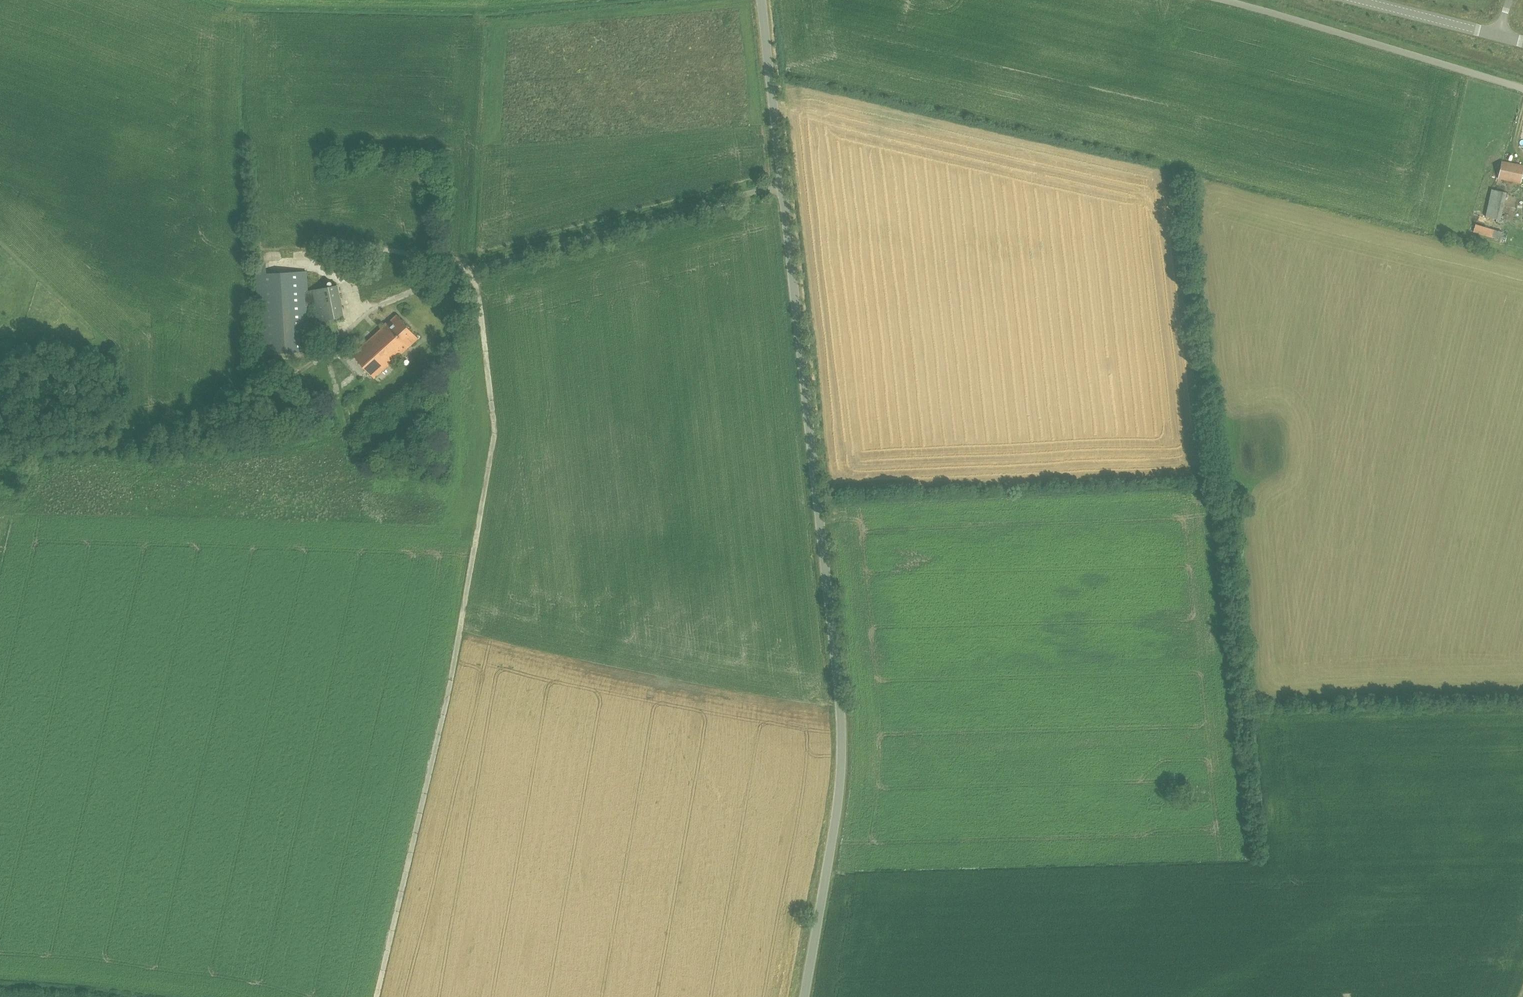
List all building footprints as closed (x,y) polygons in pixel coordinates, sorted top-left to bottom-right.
[(1522,172),(1522,164),(1502,160),(1498,178),(1521,183),(1522,172)] [(1501,220),(1507,192),(1491,189),(1486,217),(1501,220)] [(1500,239),(1502,231),(1475,224),(1473,232),(1500,239)] [(267,273),(266,263),(256,264),(256,274),(261,353),(311,350),(309,305),(315,304),(322,338),(339,335),(336,318),(344,316),(338,285),(308,291),(307,271),(267,273)] [(352,281),(365,280),(364,264),(351,265),(352,281)] [(374,378),(419,338),(397,314),(353,354),(374,378)]
